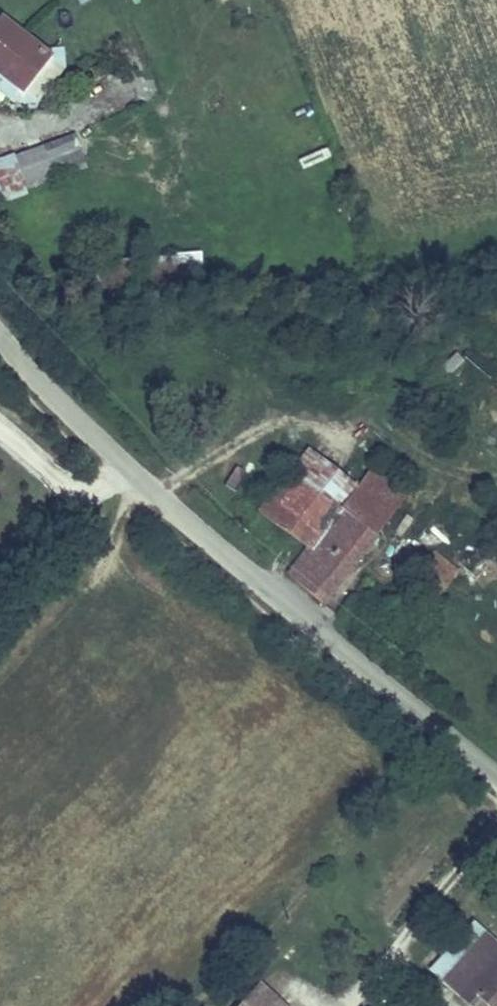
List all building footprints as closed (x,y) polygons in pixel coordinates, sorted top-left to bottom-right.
[(49,51),(1,14),(0,16),(0,73),(20,89),(49,51)] [(0,159),(0,202),(28,192),(26,188),(87,167),(75,132),(0,159)] [(171,251),(171,274),(203,273),(202,250),(171,251)] [(356,485),(306,445),(255,508),(306,548),(284,575),(322,605),(378,535),(375,533),(412,487),(376,459),(356,485)] [(450,968),(486,930),(472,917),(436,955),(450,968)] [(486,930),(450,968),(490,1005),(496,1005),(496,941),(486,930)] [(285,1005),(289,1002),(262,977),(240,1000),(246,1005),(287,1005),(285,1005)]
